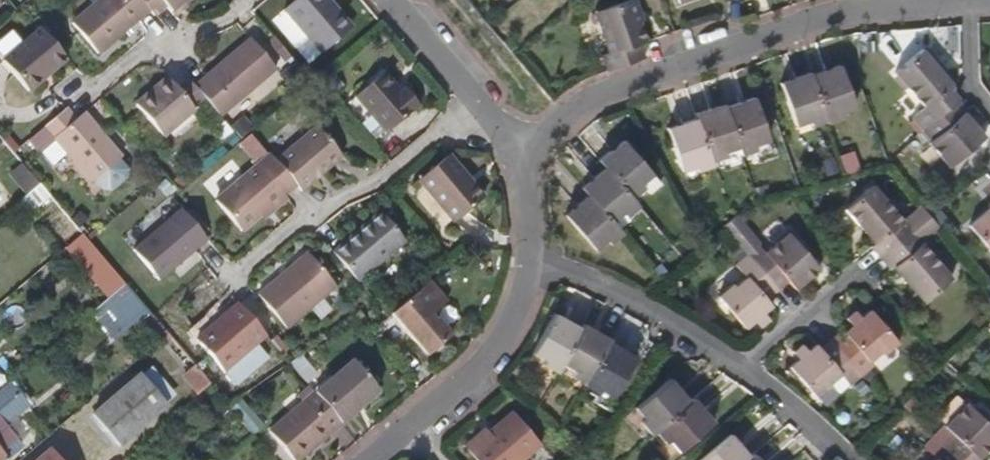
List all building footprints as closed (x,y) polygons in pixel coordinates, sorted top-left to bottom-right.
[(151,9),(143,0),(100,0),(75,22),(100,52),(151,9)] [(151,9),(157,16),(163,11),(169,5),(174,11),(187,0),(143,0),(151,9)] [(327,5),(331,1),(330,0),(300,0),(287,12),(323,54),(349,31),(327,5)] [(604,68),(642,55),(641,51),(640,49),(645,44),(644,39),(631,0),(625,0),(594,10),(606,51),(599,53),(604,68)] [(353,28),(331,1),(327,5),(349,31),(353,28)] [(30,90),(69,58),(44,28),(5,60),(30,90)] [(219,116),(275,68),(251,40),(195,89),(206,100),(219,116)] [(893,56),(903,65),(916,51),(906,41),(893,56)] [(881,46),(868,47),(869,56),(882,56),(881,46)] [(951,91),(955,87),(925,50),(898,73),(927,109),(915,119),(925,131),(960,102),(955,95),(951,91)] [(853,103),(839,61),(810,70),(826,116),(826,119),(842,113),(840,107),(853,103)] [(810,70),(809,69),(779,78),(793,121),(810,116),(812,121),(826,116),(810,70)] [(389,132),(421,105),(407,87),(402,91),(387,72),(359,96),(389,132)] [(163,137),(206,100),(195,89),(187,79),(177,87),(176,89),(167,78),(136,106),(163,137)] [(772,148),(753,92),(724,102),(737,141),(740,150),(756,145),(758,153),(772,148)] [(899,103),(909,117),(923,106),(913,93),(899,103)] [(724,102),(722,99),(693,108),(695,114),(710,156),(724,151),(722,146),(737,141),(724,102)] [(952,169),(988,138),(967,114),(968,112),(964,107),(960,102),(925,131),(935,143),(932,145),(952,169)] [(133,173),(121,158),(123,156),(86,112),(77,119),(67,107),(45,125),(55,137),(54,138),(92,183),(94,181),(106,196),(133,173)] [(710,156),(695,114),(666,124),(681,166),(694,162),(696,167),(712,161),(710,156)] [(314,181),(342,158),(316,127),(275,162),(295,186),(301,192),(308,187),(314,181)] [(258,167),(270,156),(252,134),(239,145),(258,167)] [(649,168),(621,134),(597,154),(604,161),(630,192),(644,180),(640,175),(649,168)] [(23,162),(24,163),(36,153),(27,142),(15,153),(23,162)] [(879,149),(867,154),(871,163),(883,158),(879,149)] [(483,196),(448,154),(447,155),(421,177),(455,219),(483,196)] [(10,170),(20,161),(14,155),(4,163),(10,170)] [(284,195),(295,186),(275,162),(270,156),(258,167),(216,203),(242,232),(269,208),(272,212),(287,198),(284,195)] [(630,192),(604,161),(580,181),(588,190),(611,216),(622,207),(625,211),(637,201),(630,192)] [(9,175),(25,193),(39,180),(24,163),(23,162),(9,175)] [(27,211),(49,192),(39,180),(25,193),(18,199),(27,211)] [(879,259),(914,228),(905,217),(901,220),(871,184),(843,208),(873,244),(869,248),(873,252),(879,259)] [(611,216),(588,190),(564,209),(593,245),(606,234),(609,237),(621,228),(611,216)] [(922,203),(932,214),(938,209),(928,197),(922,203)] [(914,228),(924,239),(941,225),(932,214),(922,203),(905,217),(914,228)] [(970,222),(989,245),(989,205),(970,222)] [(210,241),(183,210),(137,250),(163,281),(210,241)] [(360,284),(408,243),(381,211),(346,242),(340,247),(333,252),(360,284)] [(951,278),(921,241),(924,239),(914,228),(879,259),(884,264),(888,270),(892,266),(922,302),(951,278)] [(819,265),(789,230),(765,250),(759,243),(748,252),(778,288),(784,283),(789,279),(795,286),(819,265)] [(287,327),(337,286),(308,251),(259,293),(287,327)] [(767,297),(778,288),(748,252),(737,261),(747,272),(735,283),(733,280),(718,293),(746,325),(755,317),(761,324),(770,317),(764,310),(772,303),(767,297)] [(126,283),(88,315),(95,322),(98,320),(106,330),(119,320),(124,327),(133,319),(155,345),(169,333),(126,283)] [(449,341),(431,319),(445,308),(427,286),(388,319),(423,362),(449,341)] [(265,334),(240,303),(239,302),(196,339),(222,370),(255,343),(265,334)] [(563,359),(581,325),(554,310),(533,348),(545,356),(542,361),(557,369),(563,359)] [(901,344),(873,311),(862,320),(856,312),(847,319),(854,327),(847,333),(846,332),(839,337),(835,340),(866,377),(872,384),(879,378),(873,371),(876,368),(872,363),(883,353),(886,356),(901,344)] [(609,338),(611,336),(584,321),(581,325),(563,359),(576,366),(573,371),(586,379),(609,338)] [(614,391),(636,353),(609,338),(586,379),(584,382),(598,390),(601,384),(614,391)] [(866,377),(835,340),(823,350),(819,345),(812,351),(806,344),(797,352),(802,358),(793,366),(820,397),(835,385),(836,387),(847,377),(855,386),(866,377)] [(255,343),(222,370),(234,384),(267,357),(255,343)] [(341,424),(379,390),(353,360),(328,382),(315,393),(341,424)] [(212,383),(196,365),(184,375),(200,393),(212,383)] [(141,376),(165,404),(176,395),(152,366),(141,376)] [(307,383),(315,393),(328,382),(320,373),(307,383)] [(119,444),(166,405),(165,404),(141,376),(140,375),(94,413),(119,444)] [(655,428),(688,400),(669,377),(635,405),(644,417),(639,421),(649,433),(655,428)] [(30,405),(10,382),(0,390),(11,403),(0,413),(0,431),(30,405)] [(304,402),(315,393),(307,383),(296,393),(304,402)] [(11,403),(0,390),(0,413),(11,403)] [(315,393),(304,402),(269,430),(293,459),(299,459),(342,425),(341,424),(315,393)] [(678,446),(712,419),(693,395),(688,400),(655,428),(664,440),(669,436),(678,446)] [(912,395),(903,403),(914,414),(923,405),(912,395)] [(232,406),(252,429),(259,423),(240,400),(232,406)] [(989,457),(989,425),(972,408),(950,431),(960,441),(950,450),(961,459),(987,459),(989,457)] [(514,414),(487,437),(468,452),(474,459),(528,459),(542,448),(514,414)] [(932,450),(941,459),(950,450),(960,441),(950,431),(932,450)] [(468,452),(487,437),(483,432),(464,447),(468,452)] [(749,456),(729,432),(695,459),(744,459),(749,456)] [(50,450),(39,459),(58,459),(50,450)] [(950,450),(941,459),(942,459),(961,459),(950,450)]
